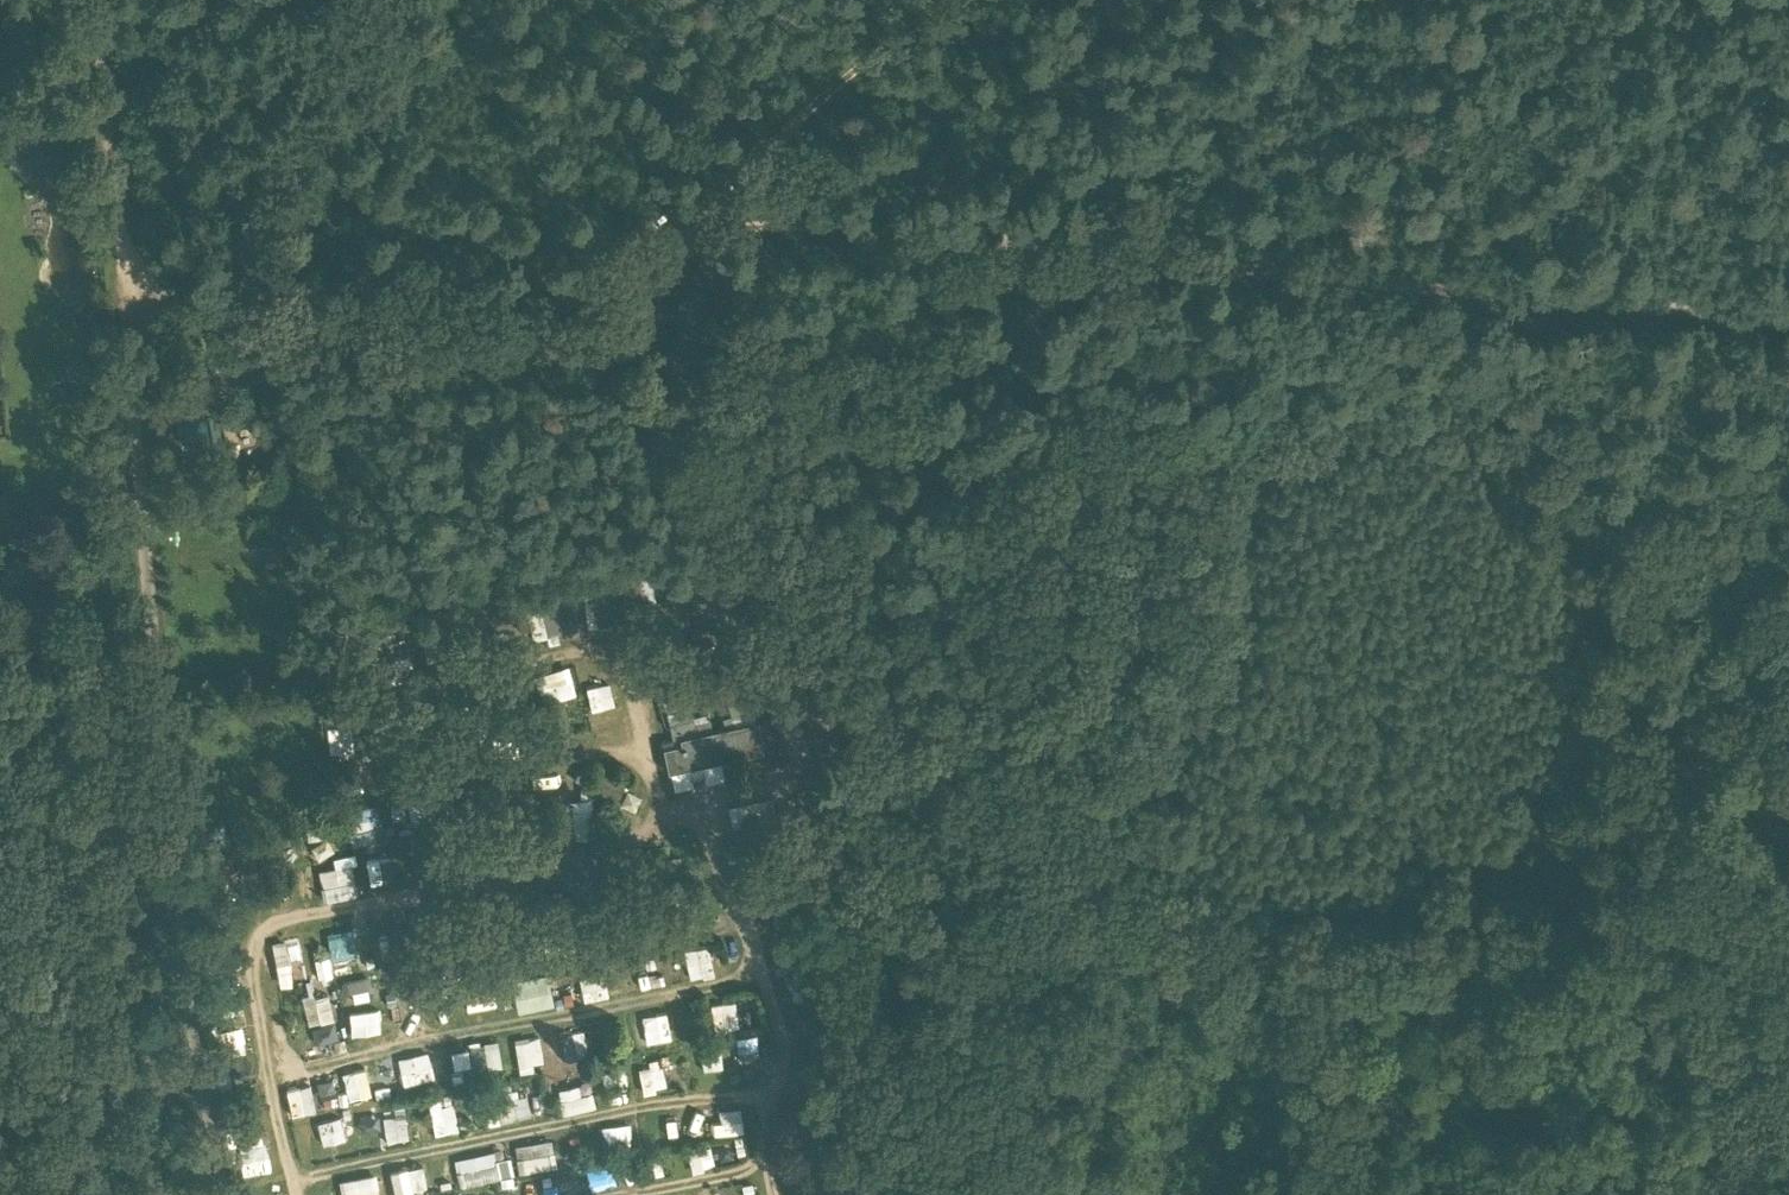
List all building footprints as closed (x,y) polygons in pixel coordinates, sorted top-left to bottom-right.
[(337,746),(360,744),(358,723),(335,725),(337,746)] [(756,724),(682,741),(683,746),(663,751),(668,774),(762,753),(756,724)] [(770,800),(729,809),(738,849),(779,839),(770,800)] [(347,808),(351,842),(381,839),(377,805),(347,808)] [(353,852),(319,856),(323,896),(357,892),(353,852)] [(367,857),(372,880),(396,875),(391,852),(367,857)] [(709,942),(685,948),(692,977),(716,971),(709,942)] [(513,979),(520,1009),(557,1000),(549,970),(513,979)] [(605,971),(579,975),(583,997),(609,993),(605,971)] [(309,1022),(336,1016),(329,989),(303,995),(309,1022)] [(349,1014),(351,1037),(373,1034),(371,1011),(349,1014)] [(323,1052),(347,1043),(337,1017),(313,1026),(323,1052)] [(672,1018),(646,1023),(650,1044),(676,1039),(672,1018)] [(561,1033),(566,1053),(588,1048),(583,1028),(561,1033)] [(746,1055),(748,1068),(763,1066),(756,1030),(735,1034),(739,1056),(746,1055)] [(518,1034),(519,1060),(543,1059),(542,1033),(518,1034)] [(470,1041),(475,1073),(505,1069),(500,1036),(470,1041)] [(701,1047),(704,1065),(722,1062),(719,1044),(701,1047)] [(645,1089),(668,1083),(662,1061),(639,1067),(645,1089)] [(348,1096),(373,1091),(367,1064),(343,1068),(348,1096)] [(314,1082),(290,1083),(291,1110),(315,1109),(314,1082)] [(595,1104),(593,1090),(582,1091),(580,1082),(559,1085),(563,1109),(595,1104)] [(532,1112),(529,1090),(501,1093),(504,1116),(532,1112)] [(460,1126),(455,1096),(430,1101),(436,1131),(460,1126)] [(385,1114),(389,1138),(411,1134),(406,1110),(385,1114)] [(317,1120),(324,1142),(347,1135),(340,1113),(317,1120)] [(554,1137),(516,1141),(519,1168),(557,1164),(554,1137)] [(242,1146),(249,1170),(272,1164),(266,1140),(242,1146)] [(711,1144),(689,1147),(692,1166),(714,1163),(711,1144)] [(456,1153),(459,1180),(514,1173),(512,1155),(496,1156),(495,1149),(456,1153)] [(397,1194),(416,1194),(414,1185),(429,1182),(424,1161),(391,1168),(397,1194)] [(345,1194),(381,1194),(377,1170),(341,1176),(345,1194)]
